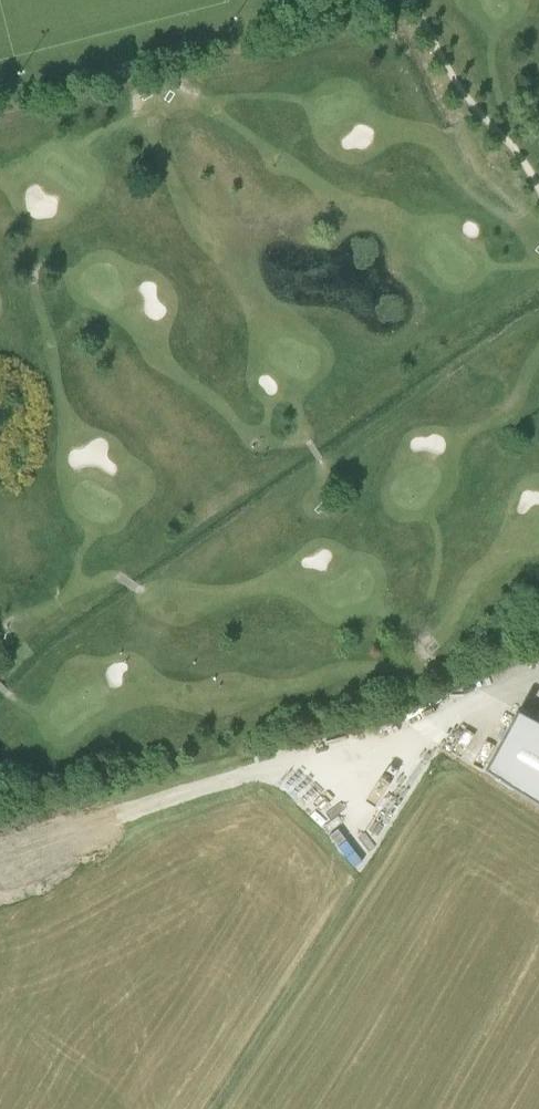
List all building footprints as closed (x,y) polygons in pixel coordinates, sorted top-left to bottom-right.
[(518,711),(485,771),(538,805),(538,723),(518,711)] [(341,814),(278,931),(337,962),(399,845),(341,814)]
